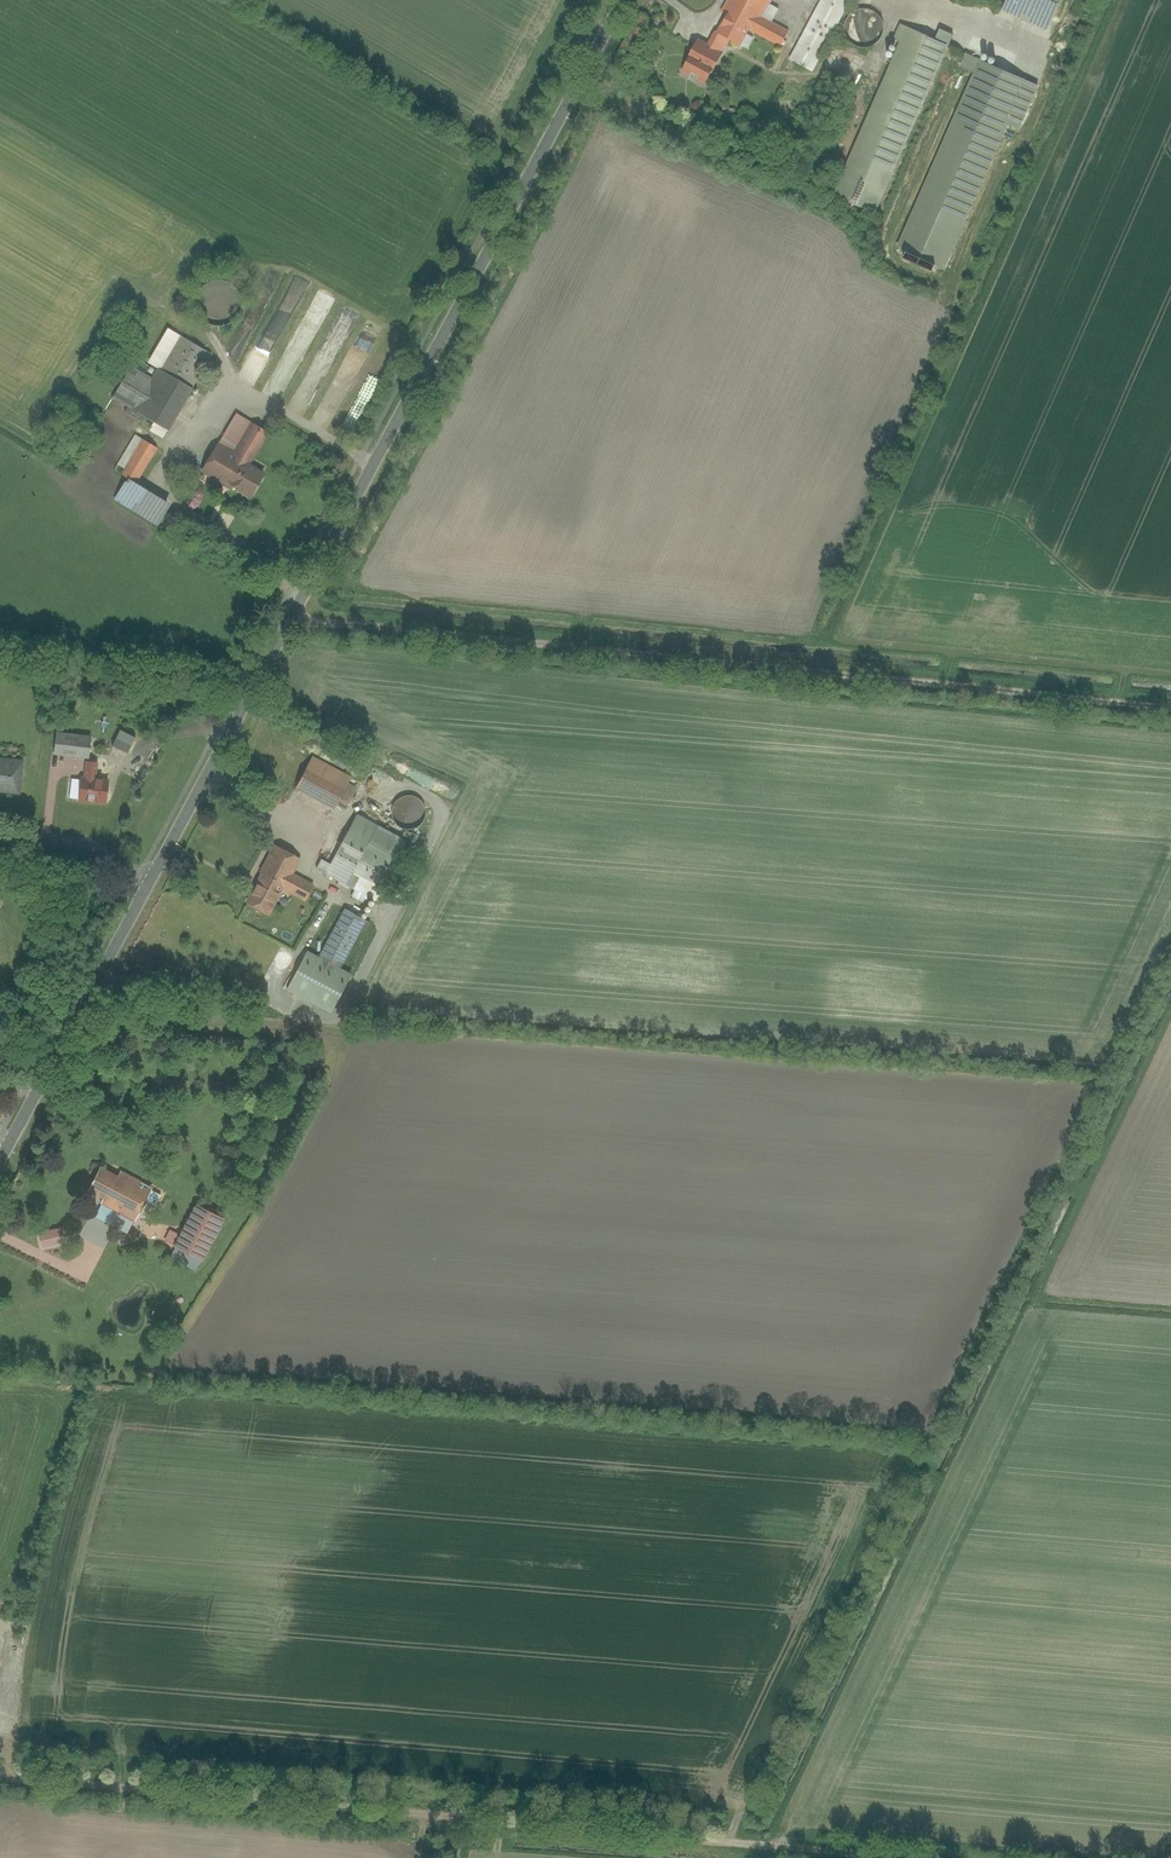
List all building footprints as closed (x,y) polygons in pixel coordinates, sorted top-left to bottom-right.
[(715,27),(742,41),(748,29),(756,15),(764,0),(730,0),(715,27)] [(788,58),(813,71),(851,0),(820,0),(788,58)] [(1005,9),(1045,28),(1058,0),(1009,0),(1005,9)] [(879,40),(877,9),(847,11),(849,42),(879,40)] [(787,32),(756,15),(748,29),(779,46),(787,32)] [(949,44),(903,25),(833,190),(879,209),(949,44)] [(723,50),(700,36),(680,70),(703,84),(723,50)] [(1027,79),(978,58),(902,236),(951,257),(1027,79)] [(195,300),(195,308),(198,315),(202,321),(209,325),(216,326),(224,326),(231,323),(236,317),(240,310),(241,303),(240,295),(235,288),(229,283),(222,281),(214,281),(207,283),(201,287),(197,293),(195,300)] [(213,353),(167,326),(147,360),(160,367),(153,379),(130,365),(110,399),(165,432),(213,353)] [(266,431),(237,414),(204,473),(252,500),(269,471),(249,460),(266,431)] [(156,448),(142,440),(124,471),(139,479),(156,448)] [(167,504),(126,479),(116,496),(157,520),(167,504)] [(136,738),(121,730),(113,745),(128,753),(136,738)] [(92,736),(57,732),(54,754),(89,758),(92,736)] [(301,776),(342,799),(353,778),(312,756),(301,776)] [(0,758),(0,792),(21,794),(24,760),(0,758)] [(87,777),(82,776),(80,801),(108,804),(110,779),(97,778),(99,763),(88,762),(87,777)] [(62,783),(47,782),(45,795),(60,797),(62,783)] [(397,825),(402,829),(409,831),(415,830),(421,828),(425,824),(428,819),(429,813),(429,807),(426,802),(423,798),(418,795),(412,793),(406,794),(400,797),(396,801),(393,807),(392,813),(394,820),(397,825)] [(356,812),(324,872),(375,899),(407,839),(356,812)] [(245,900),(270,914),(300,858),(275,844),(245,900)] [(321,952),(346,965),(370,921),(345,907),(321,952)] [(120,1214),(135,1222),(154,1187),(107,1161),(87,1197),(102,1205),(120,1214)] [(172,1247),(202,1263),(225,1218),(196,1202),(172,1247)] [(120,1214),(102,1205),(88,1232),(106,1241),(120,1214)] [(61,1226),(39,1232),(43,1249),(66,1243),(61,1226)]
